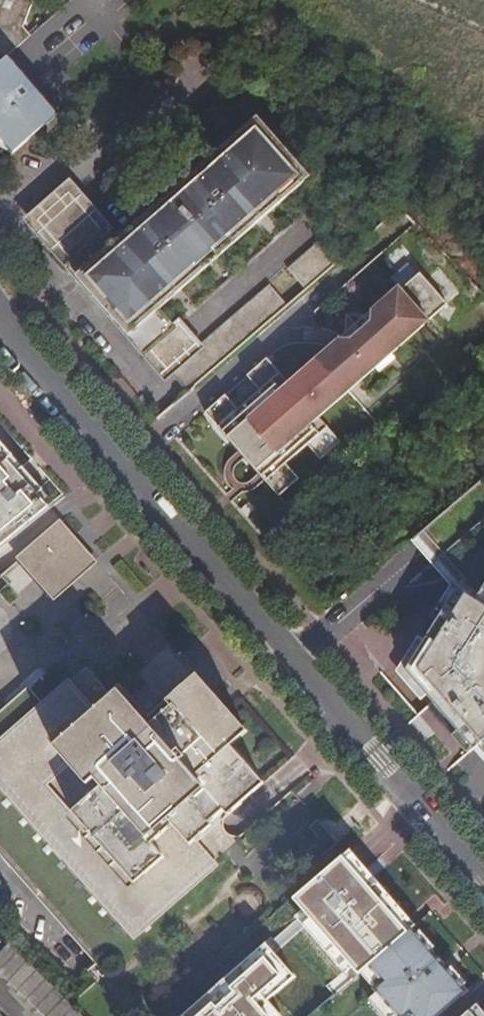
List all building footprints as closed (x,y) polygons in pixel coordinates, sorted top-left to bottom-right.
[(9,59),(32,39),(24,30),(34,0),(0,0),(0,67),(9,59)] [(0,67),(0,165),(3,168),(59,118),(9,59),(0,67)] [(162,342),(193,316),(303,223),(241,149),(114,256),(66,201),(51,213),(114,285),(162,342)] [(292,270),(308,289),(349,253),(333,235),(292,270)] [(260,390),(238,409),(218,426),(265,480),(284,463),(307,443),(320,459),(341,441),(321,417),(349,391),(448,305),(420,273),(372,314),(367,313),(341,336),(289,381),(268,357),(247,375),(260,390)] [(240,315),(212,339),(182,365),(198,384),(298,298),(281,279),(240,315)] [(212,339),(193,316),(162,342),(182,365),(212,339)] [(205,411),(218,426),(238,409),(225,393),(205,411)] [(53,502),(0,440),(0,546),(53,502)] [(298,479),(284,463),(265,480),(278,495),(298,479)] [(23,556),(53,591),(92,558),(61,522),(23,556)] [(481,598),(466,583),(411,675),(483,755),(483,593),(481,598)] [(95,962),(131,931),(134,934),(214,865),(211,862),(223,851),(207,832),(262,784),(229,745),(238,738),(187,680),(165,699),(159,694),(140,710),(129,697),(110,675),(102,681),(80,657),(36,695),(21,678),(0,696),(0,702),(1,703),(2,702),(9,709),(14,706),(15,713),(0,726),(0,850),(95,962)] [(15,713),(14,706),(9,709),(2,702),(1,703),(0,702),(0,726),(15,713)] [(368,965),(382,981),(374,988),(398,1015),(403,1015),(408,1011),(413,1015),(435,1015),(466,991),(462,987),(447,970),(443,965),(441,967),(432,958),(435,956),(430,951),(415,934),(410,928),(368,965)] [(419,930),(415,934),(430,951),(434,947),(419,930)] [(0,958),(0,974),(43,1015),(84,1015),(12,946),(0,958)] [(368,965),(360,972),(374,988),(382,981),(368,965)] [(451,967),(447,970),(462,987),(466,984),(451,967)] [(216,1015),(279,1015),(241,971),(205,1003),(216,1015)] [(474,1000),(456,1015),(483,1015),(483,1012),(474,1000)]
